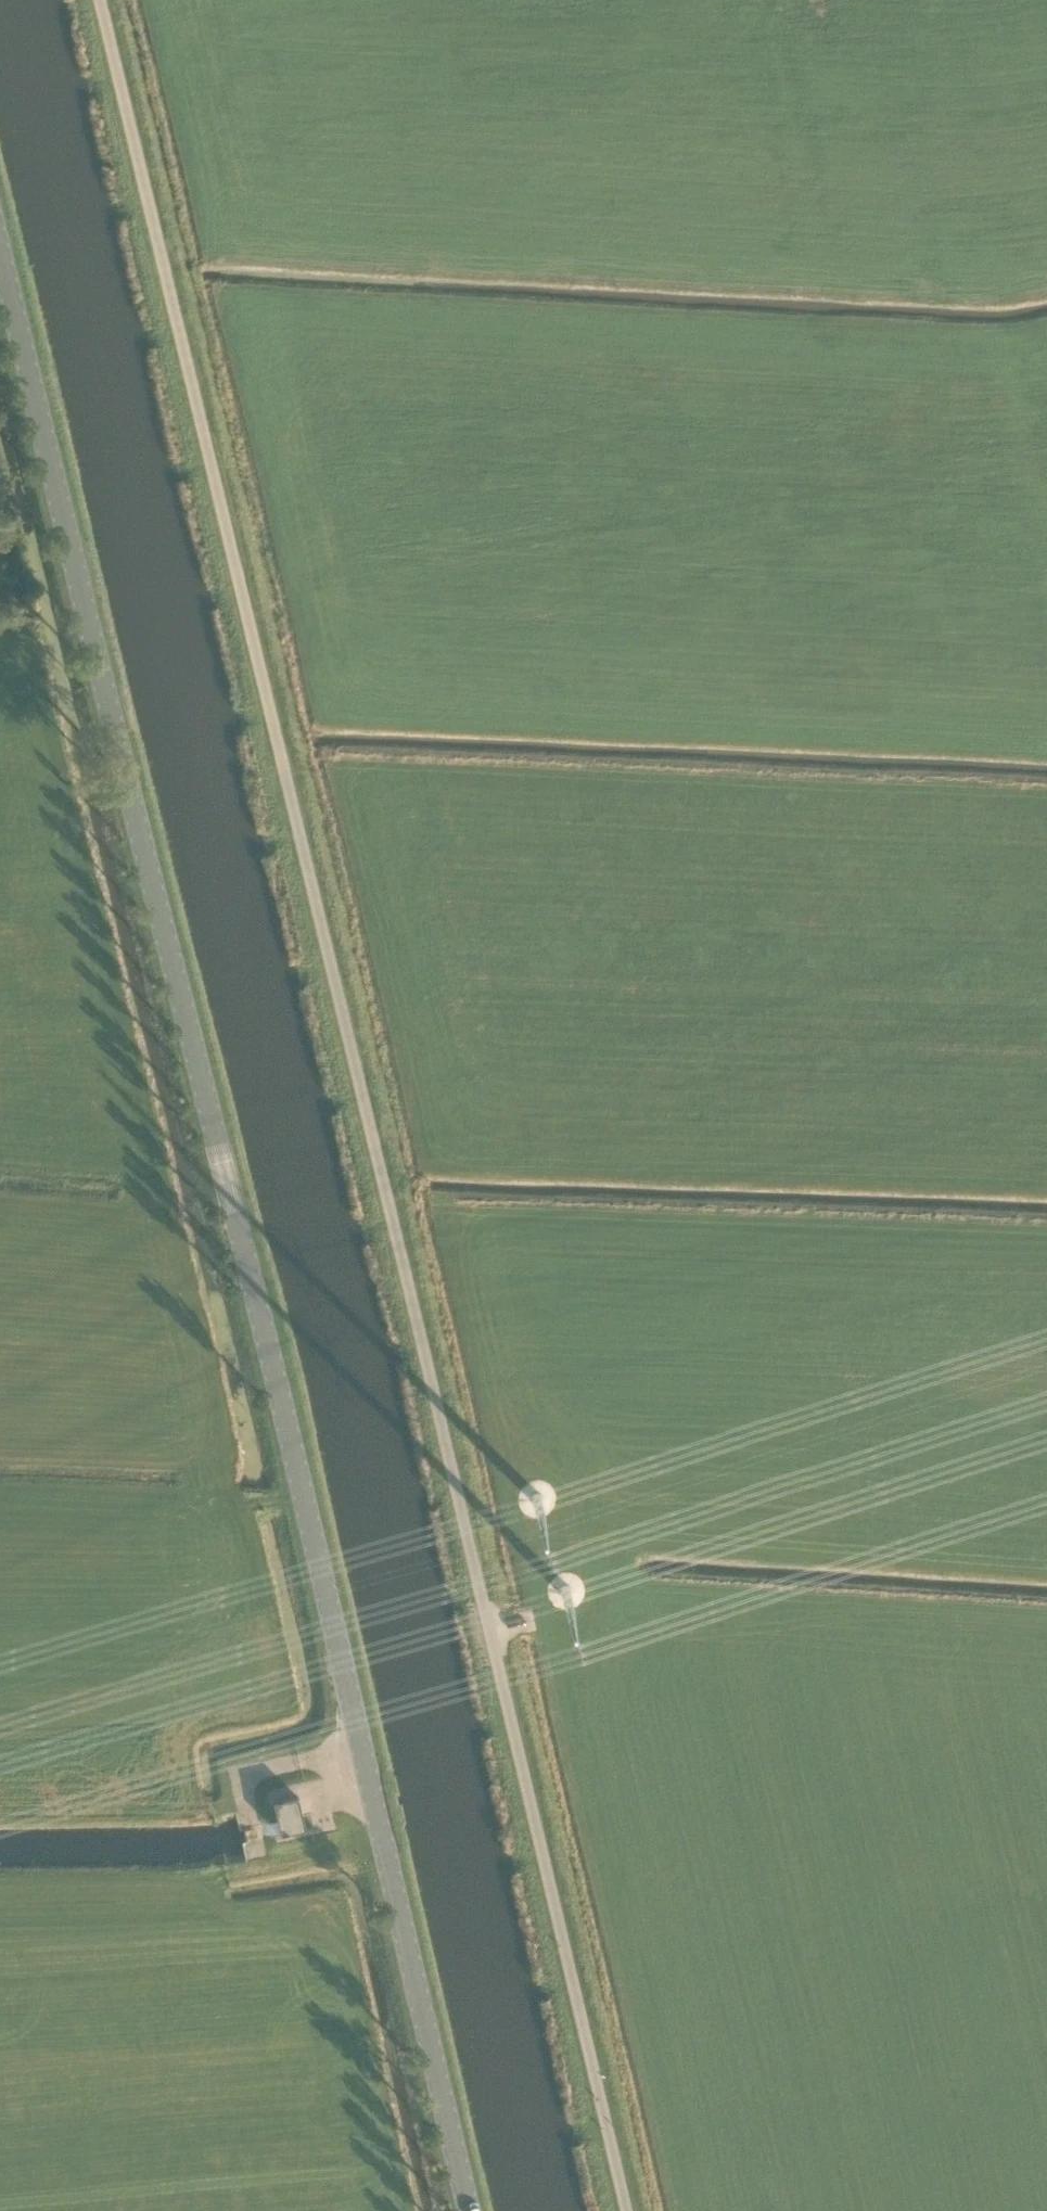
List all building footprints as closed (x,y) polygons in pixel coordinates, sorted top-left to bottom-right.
[(305,1829),(298,1797),(273,1802),(280,1835),(305,1829)]
